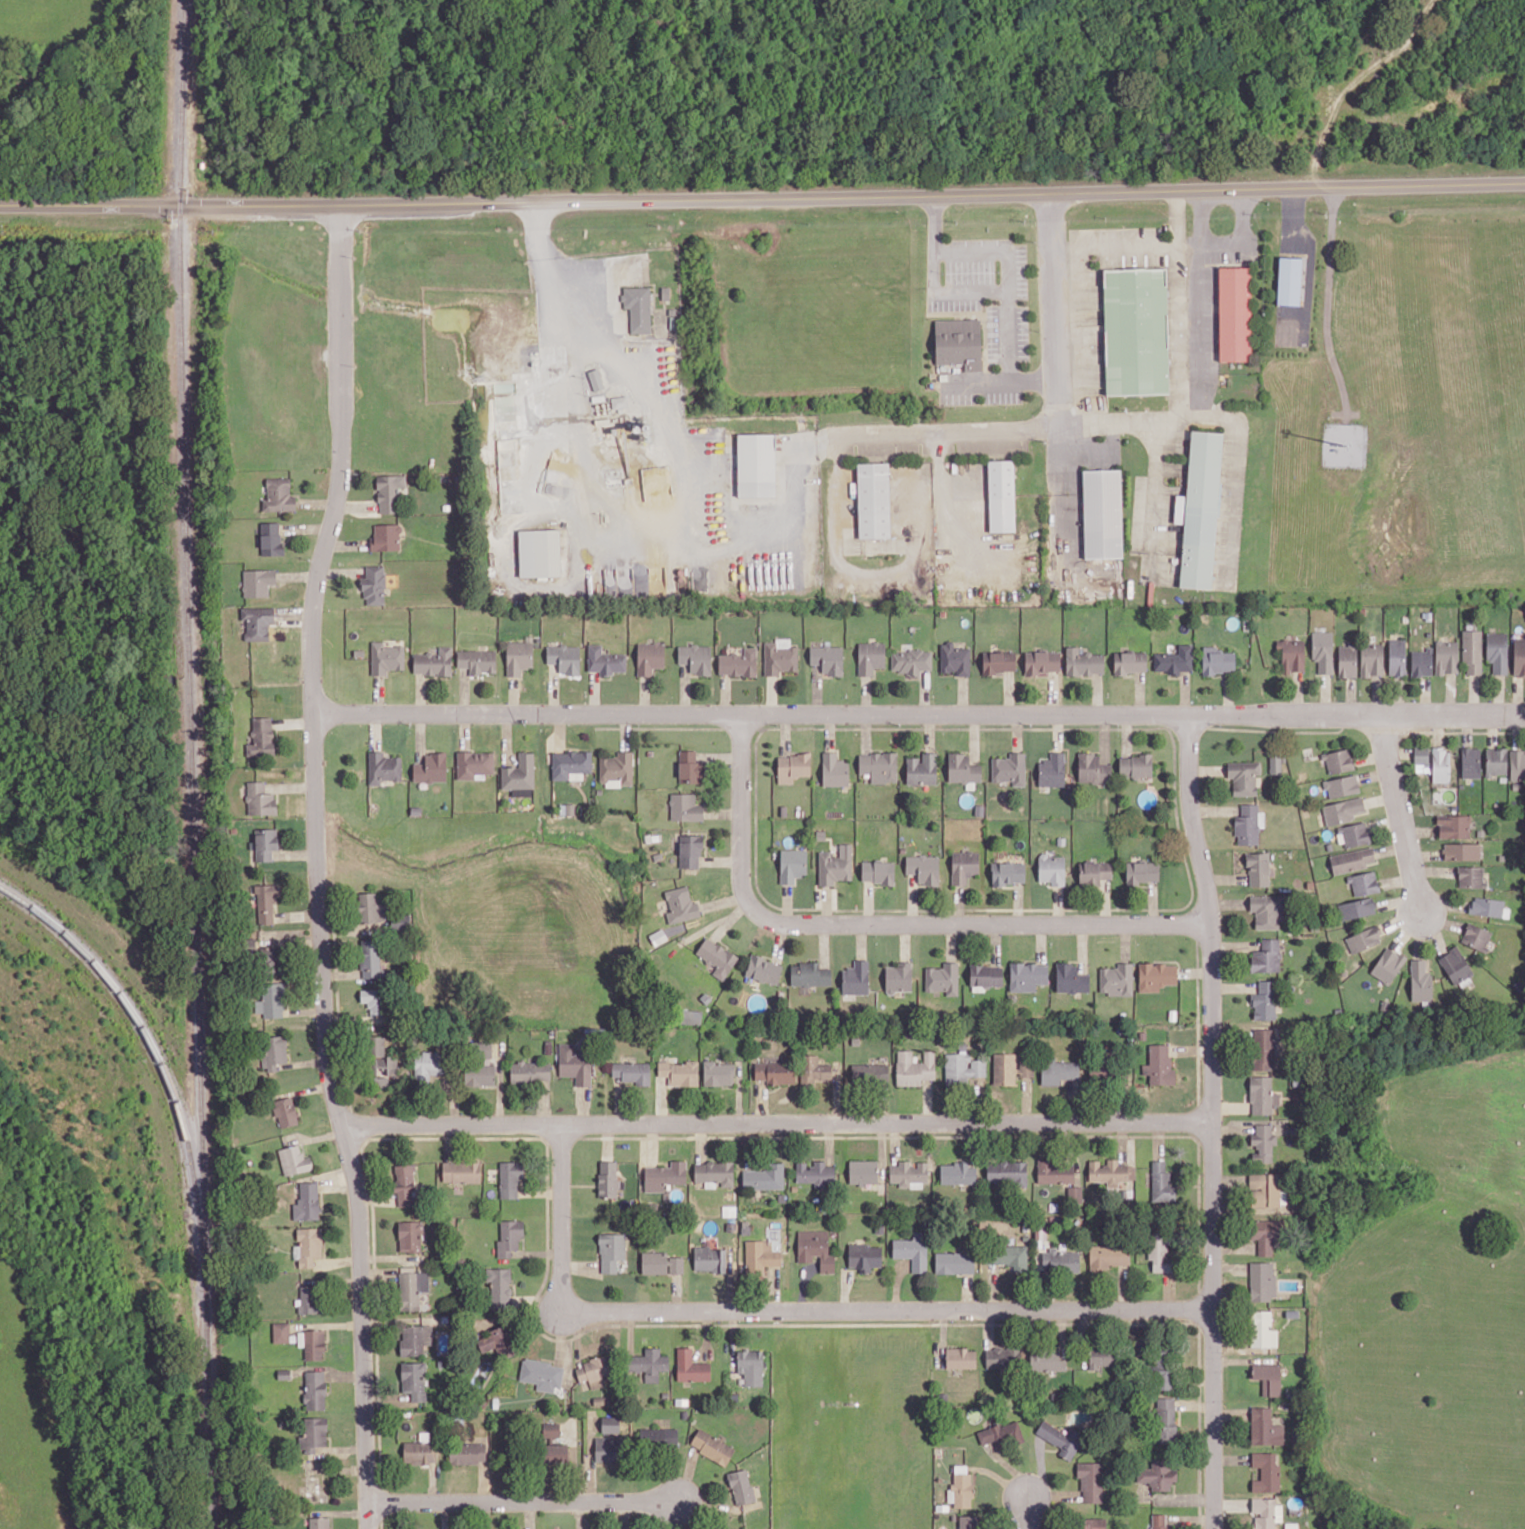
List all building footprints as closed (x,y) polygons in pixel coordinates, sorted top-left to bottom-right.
[(1301,257),(1279,257),(1277,304),(1300,305),(1301,257)] [(1250,266),(1218,267),(1220,361),(1252,360),(1250,266)] [(1103,269),(1106,395),(1169,393),(1166,268),(1103,269)] [(650,287),(622,287),(623,308),(630,308),(630,333),(650,332),(650,287)] [(964,371),(982,371),(980,318),(935,320),(936,364),(964,363),(964,371)] [(604,388),(598,368),(588,371),(594,391),(604,388)] [(611,397),(613,408),(629,407),(627,395),(611,397)] [(1179,587),(1212,589),(1223,432),(1191,430),(1186,495),(1176,495),(1174,522),(1184,523),(1179,587)] [(776,496),(775,433),(737,433),(738,496),(776,496)] [(989,531),(1015,531),(1013,460),(988,460),(989,531)] [(889,462),(857,463),(859,538),(890,537),(889,462)] [(1122,557),(1121,469),(1083,470),(1084,558),(1122,557)] [(378,513),(397,513),(397,488),(406,488),(405,475),(378,475),(378,513)] [(290,477),(267,478),(267,498),(262,499),(262,511),(296,510),(296,496),(290,496),(290,477)] [(282,555),(281,522),(260,522),(262,555),(282,555)] [(400,550),(399,524),(372,525),(373,551),(400,550)] [(520,577),(561,576),(560,529),(519,530),(520,577)] [(385,565),(366,565),(366,577),(363,577),(363,604),(385,604),(385,565)] [(269,596),(269,584),(276,584),(276,569),(243,570),(243,597),(269,596)] [(246,641),(270,640),(269,623),(275,623),(274,607),(241,608),(242,618),(246,618),(246,641)] [(1481,630),(1462,630),(1463,674),(1482,674),(1481,630)] [(1318,674),(1333,673),(1333,631),(1312,632),(1312,660),(1318,660),(1318,674)] [(1486,632),(1486,661),(1493,661),(1492,674),(1507,674),(1507,633),(1486,632)] [(1524,675),(1524,638),(1514,638),(1513,675),(1524,675)] [(764,675),(779,675),(779,670),(798,670),(798,645),(790,646),(790,639),(764,640),(764,675)] [(1304,639),(1276,640),(1276,649),(1282,649),(1282,672),(1305,671),(1304,639)] [(1388,675),(1405,675),(1406,639),(1389,639),(1388,675)] [(404,669),(404,646),(383,646),(383,641),(371,641),(372,675),(388,675),(388,670),(404,669)] [(1458,641),(1435,641),(1436,674),(1458,674),(1458,641)] [(532,642),(506,642),(507,676),(520,676),(520,668),(533,668),(532,642)] [(664,667),(664,642),(637,643),(638,676),(654,676),(654,668),(664,667)] [(858,642),(858,675),(873,675),(873,668),(886,667),(885,642),(858,642)] [(941,642),(940,671),(956,672),(956,675),(970,675),(970,647),(953,647),(953,643),(941,642)] [(626,673),(626,653),(601,653),(601,644),(588,644),(588,670),(599,671),(599,673),(626,673)] [(1192,644),(1179,644),(1179,653),(1153,653),(1154,672),(1180,672),(1180,670),(1192,670),(1192,644)] [(1361,676),(1383,676),(1383,644),(1360,644),(1361,676)] [(580,646),(547,645),(546,663),(558,663),(558,675),(579,675),(580,646)] [(678,645),(678,664),(690,664),(690,674),(711,675),(711,645),(678,645)] [(1357,677),(1357,645),(1339,645),(1338,677),(1357,677)] [(414,653),(413,674),(451,675),(452,646),(439,646),(439,653),(414,653)] [(719,654),(718,675),(756,676),(757,647),(744,646),(744,654),(719,654)] [(843,675),(843,646),(810,646),(810,665),(822,665),(822,675),(843,675)] [(1066,675),(1105,674),(1104,653),(1079,654),(1079,646),(1066,647),(1066,675)] [(1235,649),(1203,649),(1202,673),(1235,673),(1235,649)] [(457,667),(470,667),(469,673),(496,673),(496,650),(457,650),(457,667)] [(891,650),(892,673),(920,673),(920,670),(931,670),(931,650),(891,650)] [(1411,650),(1411,676),(1432,676),(1432,650),(1411,650)] [(1016,672),(1015,651),(983,652),(983,673),(1016,672)] [(1060,672),(1060,651),(1025,651),(1025,673),(1060,672)] [(1146,652),(1114,651),(1114,672),(1146,673),(1146,652)] [(273,717),(252,718),(253,743),(246,744),(246,756),(274,755),(273,717)] [(1480,778),(1480,747),(1461,747),(1461,778),(1480,778)] [(1430,748),(1414,748),(1415,772),(1430,772),(1430,748)] [(1449,782),(1450,749),(1433,748),(1432,782),(1449,782)] [(1506,775),(1507,748),(1486,748),(1485,774),(1506,775)] [(1324,752),(1326,773),(1354,770),(1351,749),(1324,752)] [(1510,780),(1524,780),(1524,749),(1510,749),(1510,780)] [(633,785),(632,750),(616,750),(616,755),(599,756),(600,786),(633,785)] [(679,782),(702,783),(703,760),(696,760),(696,750),(679,750),(679,782)] [(401,756),(383,757),(383,751),(368,751),(369,785),(381,784),(381,781),(402,780),(401,756)] [(494,752),(457,751),(457,779),(474,779),(474,773),(494,773),(494,752)] [(583,780),(583,772),(592,772),(592,752),(552,751),(552,779),(583,780)] [(849,785),(848,760),(837,760),(836,751),(822,751),(823,786),(849,785)] [(1038,785),(1064,786),(1065,752),(1050,751),(1050,760),(1039,760),(1038,785)] [(413,763),(413,782),(447,781),(446,752),(425,753),(425,763),(413,763)] [(533,752),(519,752),(519,766),(501,766),(501,789),(512,789),(512,795),(534,795),(533,752)] [(907,757),(906,784),(936,784),(936,752),(921,752),(921,757),(907,757)] [(991,758),(992,781),(1013,781),(1013,785),(1025,785),(1025,752),(1010,752),(1010,758),(991,758)] [(897,753),(859,753),(859,773),(871,773),(871,782),(897,782),(897,753)] [(1079,783),(1112,782),(1111,764),(1099,764),(1099,753),(1078,753),(1079,783)] [(1270,774),(1281,773),(1281,753),(1269,754),(1270,774)] [(778,783),(793,783),(793,776),(811,776),(811,754),(778,754),(778,783)] [(1119,755),(1120,777),(1152,776),(1152,755),(1119,755)] [(1233,796),(1257,795),(1256,774),(1261,774),(1261,761),(1227,762),(1228,778),(1233,778),(1233,796)] [(1324,781),(1328,798),(1360,791),(1356,774),(1324,781)] [(277,814),(276,793),(265,793),(265,781),(247,781),(248,814),(277,814)] [(704,821),(704,805),(695,805),(695,793),(671,793),(670,820),(704,821)] [(1322,805),(1326,826),(1354,820),(1353,813),(1365,810),(1362,796),(1322,805)] [(1261,844),(1261,812),(1258,812),(1258,804),(1241,804),(1241,816),(1234,816),(1235,836),(1238,836),(1238,844),(1261,844)] [(1470,838),(1470,815),(1438,815),(1438,838),(1470,838)] [(1336,826),(1339,846),(1369,842),(1366,822),(1336,826)] [(273,861),(272,849),(278,849),(278,828),(255,829),(256,861),(273,861)] [(680,867),(701,867),(702,835),(680,834),(680,867)] [(819,885),(836,885),(836,879),(852,880),(852,843),(839,843),(839,856),(831,856),(831,851),(819,851),(819,885)] [(1480,859),(1480,843),(1444,843),(1444,860),(1480,859)] [(1334,875),(1368,867),(1367,863),(1375,861),(1372,846),(1329,856),(1334,875)] [(806,876),(807,850),(781,849),(780,883),(794,884),(794,875),(806,876)] [(952,852),(952,884),(968,885),(968,874),(979,874),(979,852),(952,852)] [(1248,886),(1269,885),(1269,852),(1247,852),(1248,886)] [(918,874),(917,884),(938,885),(939,856),(906,855),(905,873),(918,874)] [(1065,855),(1039,855),(1038,881),(1051,881),(1051,885),(1064,886),(1065,855)] [(861,882),(894,883),(895,862),(862,861),(861,882)] [(1079,862),(1080,886),(1100,885),(1100,879),(1112,879),(1111,861),(1079,862)] [(992,863),(992,884),(1025,883),(1025,862),(992,863)] [(1158,862),(1127,862),(1126,882),(1158,882),(1158,862)] [(1459,866),(1458,887),(1484,888),(1484,866),(1459,866)] [(1353,897),(1379,891),(1375,870),(1349,876),(1353,897)] [(698,901),(692,902),(688,885),(665,891),(670,911),(666,912),(669,924),(701,916),(698,901)] [(358,892),(359,922),(385,921),(385,903),(377,903),(376,892),(358,892)] [(1250,895),(1250,912),(1256,912),(1255,928),(1282,929),(1283,896),(1250,895)] [(1337,904),(1341,921),(1376,913),(1372,896),(1337,904)] [(1504,900),(1472,896),(1470,913),(1508,918),(1509,908),(1503,907),(1504,900)] [(410,912),(391,913),(392,931),(411,930),(410,912)] [(1493,932),(1469,922),(1460,942),(1485,952),(1493,932)] [(1345,938),(1352,954),(1382,940),(1375,925),(1345,938)] [(668,939),(662,928),(649,935),(655,945),(668,939)] [(724,981),(739,957),(706,937),(696,954),(716,967),(712,974),(724,981)] [(1280,971),(1280,938),(1262,938),(1262,950),(1251,950),(1251,972),(1280,971)] [(361,976),(379,977),(381,941),(363,941),(361,976)] [(1406,957),(1385,946),(1371,974),(1391,985),(1406,957)] [(1438,958),(1455,985),(1474,974),(1457,946),(1438,958)] [(276,949),(263,949),(262,973),(276,974),(276,949)] [(783,962),(750,956),(746,977),(778,984),(783,962)] [(842,994),(868,994),(868,959),(854,959),(854,968),(842,968),(842,994)] [(1411,1000),(1432,1000),(1432,972),(1426,972),(1425,959),(1411,959),(1411,1000)] [(911,961),(897,962),(897,967),(885,967),(886,992),(912,991),(911,961)] [(791,962),(791,985),(831,985),(831,968),(819,968),(819,963),(791,962)] [(925,967),(925,991),(946,991),(946,996),(958,995),(958,962),(943,962),(943,967),(925,967)] [(1100,968),(1100,994),(1133,994),(1132,962),(1117,962),(1117,967),(1100,968)] [(1048,964),(1010,963),(1010,991),(1036,992),(1036,984),(1048,984),(1048,964)] [(1057,992),(1090,992),(1089,974),(1077,974),(1077,963),(1056,963),(1057,992)] [(1139,964),(1139,992),(1160,991),(1159,985),(1177,984),(1177,963),(1139,964)] [(1003,965),(970,965),(970,985),(1002,986),(1003,965)] [(1253,993),(1252,1019),(1275,1020),(1276,981),(1259,980),(1258,993),(1253,993)] [(263,1012),(264,1017),(285,1017),(284,982),(262,983),(263,1000),(255,1001),(255,1012),(263,1012)] [(361,989),(361,1002),(369,1002),(369,1016),(384,1016),(383,989),(361,989)] [(1253,1069),(1272,1070),(1274,1029),(1254,1028),(1253,1069)] [(277,1063),(288,1063),(287,1035),(262,1036),(263,1070),(277,1069),(277,1063)] [(384,1036),(370,1036),(370,1087),(389,1087),(389,1077),(377,1077),(377,1068),(387,1068),(387,1075),(395,1075),(395,1055),(385,1056),(384,1036)] [(492,1057),(492,1041),(473,1042),(473,1057),(492,1057)] [(559,1076),(576,1076),(575,1085),(592,1086),(592,1054),(575,1053),(575,1043),(559,1043),(559,1076)] [(1169,1044),(1149,1044),(1150,1064),(1142,1064),(1143,1074),(1149,1074),(1150,1084),(1176,1084),(1175,1069),(1170,1069),(1169,1044)] [(913,1050),(897,1050),(897,1085),(924,1085),(924,1079),(935,1079),(935,1050),(924,1051),(924,1062),(913,1062),(913,1050)] [(443,1052),(415,1052),(415,1083),(430,1083),(430,1075),(444,1074),(443,1052)] [(986,1076),(986,1060),(971,1060),(971,1053),(945,1053),(946,1085),(968,1084),(967,1076),(986,1076)] [(1016,1053),(994,1053),(993,1085),(1015,1085),(1016,1053)] [(832,1064),(818,1063),(818,1054),(802,1054),(801,1083),(814,1083),(814,1078),(832,1078),(832,1064)] [(1019,1079),(1034,1079),(1034,1060),(1019,1060),(1019,1079)] [(510,1062),(511,1083),(550,1082),(550,1061),(510,1062)] [(698,1061),(658,1062),(658,1076),(668,1076),(668,1085),(699,1085),(698,1061)] [(650,1062),(612,1063),(612,1077),(621,1076),(621,1081),(635,1081),(635,1085),(650,1085),(650,1062)] [(704,1085),(734,1085),(734,1062),(704,1062),(704,1085)] [(755,1062),(755,1082),(795,1083),(796,1062),(755,1062)] [(1079,1062),(1041,1062),(1042,1085),(1061,1085),(1061,1080),(1080,1080),(1079,1062)] [(852,1063),(852,1083),(888,1083),(889,1064),(852,1063)] [(465,1066),(465,1086),(496,1085),(495,1065),(465,1066)] [(1272,1076),(1250,1076),(1251,1114),(1272,1114),(1271,1106),(1279,1105),(1279,1093),(1272,1093),(1272,1076)] [(299,1123),(292,1096),(273,1101),(280,1128),(299,1123)] [(1272,1162),(1272,1144),(1277,1144),(1277,1134),(1272,1134),(1272,1124),(1256,1124),(1256,1133),(1251,1133),(1251,1145),(1257,1145),(1257,1152),(1252,1152),(1252,1162),(1272,1162)] [(279,1148),(284,1175),(313,1169),(311,1156),(302,1157),(300,1144),(279,1148)] [(1089,1181),(1107,1181),(1107,1193),(1118,1192),(1118,1180),(1135,1180),(1135,1165),(1118,1165),(1118,1158),(1107,1158),(1107,1165),(1099,1165),(1099,1160),(1089,1160),(1089,1181)] [(618,1196),(618,1180),(617,1180),(616,1160),(598,1161),(600,1197),(618,1196)] [(686,1160),(671,1160),(671,1167),(645,1166),(644,1191),(664,1191),(664,1183),(686,1184),(686,1160)] [(850,1184),(878,1184),(877,1160),(849,1160),(850,1184)] [(1152,1201),(1175,1201),(1175,1172),(1165,1172),(1165,1160),(1152,1160),(1152,1201)] [(443,1161),(443,1182),(481,1182),(481,1162),(443,1161)] [(523,1161),(500,1162),(500,1198),(518,1198),(518,1181),(524,1181),(523,1161)] [(734,1186),(733,1161),(694,1162),(695,1181),(719,1181),(719,1187),(734,1186)] [(796,1182),(816,1182),(816,1187),(834,1187),(835,1166),(825,1166),(825,1161),(814,1161),(814,1167),(807,1167),(807,1162),(796,1161),(796,1182)] [(889,1165),(890,1182),(899,1182),(899,1188),(926,1188),(926,1162),(917,1162),(917,1166),(910,1166),(910,1161),(899,1161),(899,1165),(889,1165)] [(1027,1161),(987,1161),(987,1183),(1027,1183),(1027,1161)] [(1037,1183),(1075,1182),(1074,1161),(1037,1161),(1037,1183)] [(784,1163),(770,1162),(770,1170),(743,1170),(743,1188),(784,1188),(784,1163)] [(940,1164),(941,1184),(977,1183),(976,1163),(940,1164)] [(395,1165),(397,1206),(415,1205),(413,1164),(395,1165)] [(1279,1173),(1249,1173),(1250,1207),(1280,1206),(1279,1173)] [(294,1219),(320,1219),(319,1181),(299,1182),(300,1203),(293,1203),(294,1219)] [(1082,1186),(1068,1186),(1068,1203),(1082,1203),(1082,1186)] [(497,1257),(512,1257),(512,1250),(519,1250),(518,1236),(524,1236),(524,1220),(500,1220),(501,1240),(497,1240),(497,1257)] [(1258,1239),(1258,1255),(1273,1256),(1273,1242),(1281,1242),(1281,1220),(1251,1220),(1251,1239),(1258,1239)] [(399,1221),(399,1252),(421,1252),(421,1221),(399,1221)] [(299,1268),(314,1268),(314,1257),(323,1257),(322,1227),(298,1228),(298,1245),(293,1245),(294,1259),(299,1259),(299,1268)] [(798,1262),(813,1262),(813,1255),(820,1255),(820,1273),(835,1272),(835,1254),(828,1254),(828,1230),(798,1230),(798,1262)] [(893,1239),(893,1257),(912,1257),(912,1272),(927,1273),(927,1231),(913,1231),(913,1239),(893,1239)] [(1148,1259),(1153,1259),(1153,1272),(1172,1272),(1172,1258),(1168,1258),(1168,1233),(1148,1233),(1148,1259)] [(625,1234),(600,1234),(600,1273),(617,1273),(617,1259),(625,1260),(625,1234)] [(772,1240),(745,1240),(746,1273),(756,1273),(756,1278),(765,1278),(764,1266),(781,1266),(781,1251),(772,1251),(772,1240)] [(881,1244),(848,1245),(848,1267),(858,1267),(858,1272),(871,1272),(871,1266),(881,1266),(881,1244)] [(1129,1245),(1089,1245),(1090,1270),(1108,1270),(1108,1265),(1129,1264),(1129,1245)] [(1028,1246),(992,1246),(992,1264),(1009,1264),(1008,1271),(1027,1271),(1028,1246)] [(726,1271),(726,1248),(695,1247),(695,1271),(726,1271)] [(1080,1271),(1079,1250),(1043,1251),(1043,1272),(1080,1271)] [(684,1257),(667,1257),(667,1251),(642,1251),(642,1273),(683,1274),(684,1257)] [(974,1273),(974,1252),(936,1252),(936,1273),(974,1273)] [(1277,1299),(1276,1273),(1272,1273),(1272,1262),(1249,1262),(1250,1300),(1277,1299)] [(511,1268),(486,1268),(486,1281),(490,1281),(490,1309),(511,1309),(511,1268)] [(400,1310),(420,1310),(419,1292),(429,1292),(429,1272),(399,1272),(400,1310)] [(300,1285),(300,1313),(319,1312),(318,1285),(300,1285)] [(1277,1329),(1272,1329),(1271,1310),(1250,1311),(1252,1347),(1278,1346),(1277,1329)] [(273,1342),(290,1342),(289,1322),(273,1322),(273,1342)] [(401,1356),(424,1355),(424,1345),(433,1344),(432,1324),(401,1325),(401,1356)] [(501,1360),(518,1352),(506,1324),(476,1338),(482,1353),(496,1347),(501,1360)] [(324,1330),(298,1330),(298,1346),(304,1346),(305,1359),(325,1359),(324,1330)] [(1172,1390),(1173,1345),(1154,1344),(1153,1389),(1172,1390)] [(659,1382),(659,1370),(669,1370),(669,1355),(660,1355),(660,1347),(645,1347),(645,1355),(628,1355),(628,1372),(645,1372),(645,1382),(659,1382)] [(693,1348),(678,1347),(677,1380),(710,1381),(711,1363),(693,1362),(693,1348)] [(1022,1348),(986,1347),(985,1367),(1021,1368),(1022,1348)] [(976,1348),(946,1348),(946,1368),(976,1368),(976,1348)] [(1089,1369),(1099,1369),(1099,1365),(1115,1365),(1115,1348),(1089,1348),(1089,1369)] [(1066,1370),(1066,1357),(1063,1357),(1063,1350),(1030,1349),(1030,1369),(1066,1370)] [(737,1373),(744,1373),(744,1386),(762,1386),(763,1350),(738,1350),(737,1373)] [(575,1364),(579,1382),(588,1379),(591,1388),(614,1382),(608,1356),(575,1364)] [(520,1380),(537,1383),(536,1390),(558,1393),(563,1364),(523,1358),(520,1380)] [(426,1402),(425,1362),(401,1362),(402,1392),(411,1392),(411,1402),(426,1402)] [(1280,1396),(1281,1364),(1253,1364),(1252,1379),(1262,1379),(1262,1396),(1280,1396)] [(290,1369),(278,1369),(278,1379),(290,1379),(290,1369)] [(325,1370),(305,1370),(305,1410),(326,1409),(325,1370)] [(1175,1397),(1156,1398),(1157,1442),(1176,1442),(1175,1397)] [(1284,1444),(1284,1424),(1271,1424),(1272,1407),(1252,1407),(1251,1444),(1284,1444)] [(601,1432),(619,1433),(619,1417),(602,1416),(601,1432)] [(327,1446),(327,1417),(305,1417),(305,1436),(299,1436),(299,1451),(315,1451),(315,1446),(327,1446)] [(977,1430),(981,1445),(992,1442),(994,1450),(1023,1442),(1018,1420),(977,1430)] [(1035,1432),(1061,1449),(1058,1453),(1069,1460),(1085,1436),(1069,1426),(1065,1434),(1043,1420),(1035,1432)] [(560,1423),(543,1423),(543,1437),(560,1437),(560,1423)] [(640,1446),(677,1448),(678,1429),(641,1428),(640,1446)] [(689,1446),(726,1465),(735,1448),(699,1428),(689,1446)] [(596,1462),(620,1461),(619,1437),(595,1438),(596,1462)] [(434,1463),(434,1441),(404,1441),(404,1463),(434,1463)] [(486,1464),(486,1443),(450,1442),(449,1463),(486,1464)] [(569,1444),(544,1444),(544,1462),(569,1462),(569,1444)] [(1275,1452),(1251,1452),(1251,1467),(1260,1467),(1260,1480),(1252,1480),(1252,1492),(1280,1492),(1280,1464),(1275,1464),(1275,1452)] [(1137,1482),(1150,1481),(1151,1490),(1171,1490),(1170,1481),(1175,1481),(1175,1458),(1151,1458),(1152,1468),(1137,1469),(1137,1482)] [(1102,1502),(1103,1462),(1077,1462),(1077,1478),(1082,1478),(1081,1502),(1102,1502)] [(735,1505),(754,1501),(748,1468),(729,1472),(735,1505)] [(972,1506),(972,1473),(967,1473),(967,1468),(951,1468),(950,1505),(972,1506)] [(1275,1521),(1280,1521),(1280,1498),(1252,1498),(1251,1514),(1254,1514),(1254,1528),(1274,1528),(1275,1521)] [(1152,1514),(1152,1528),(1169,1528),(1168,1513),(1152,1514)] [(978,1515),(959,1515),(960,1528),(979,1528),(978,1515)] [(310,1528),(330,1528),(329,1517),(309,1517),(310,1528)] [(1106,1518),(1075,1518),(1075,1528),(1106,1528),(1106,1518)]
